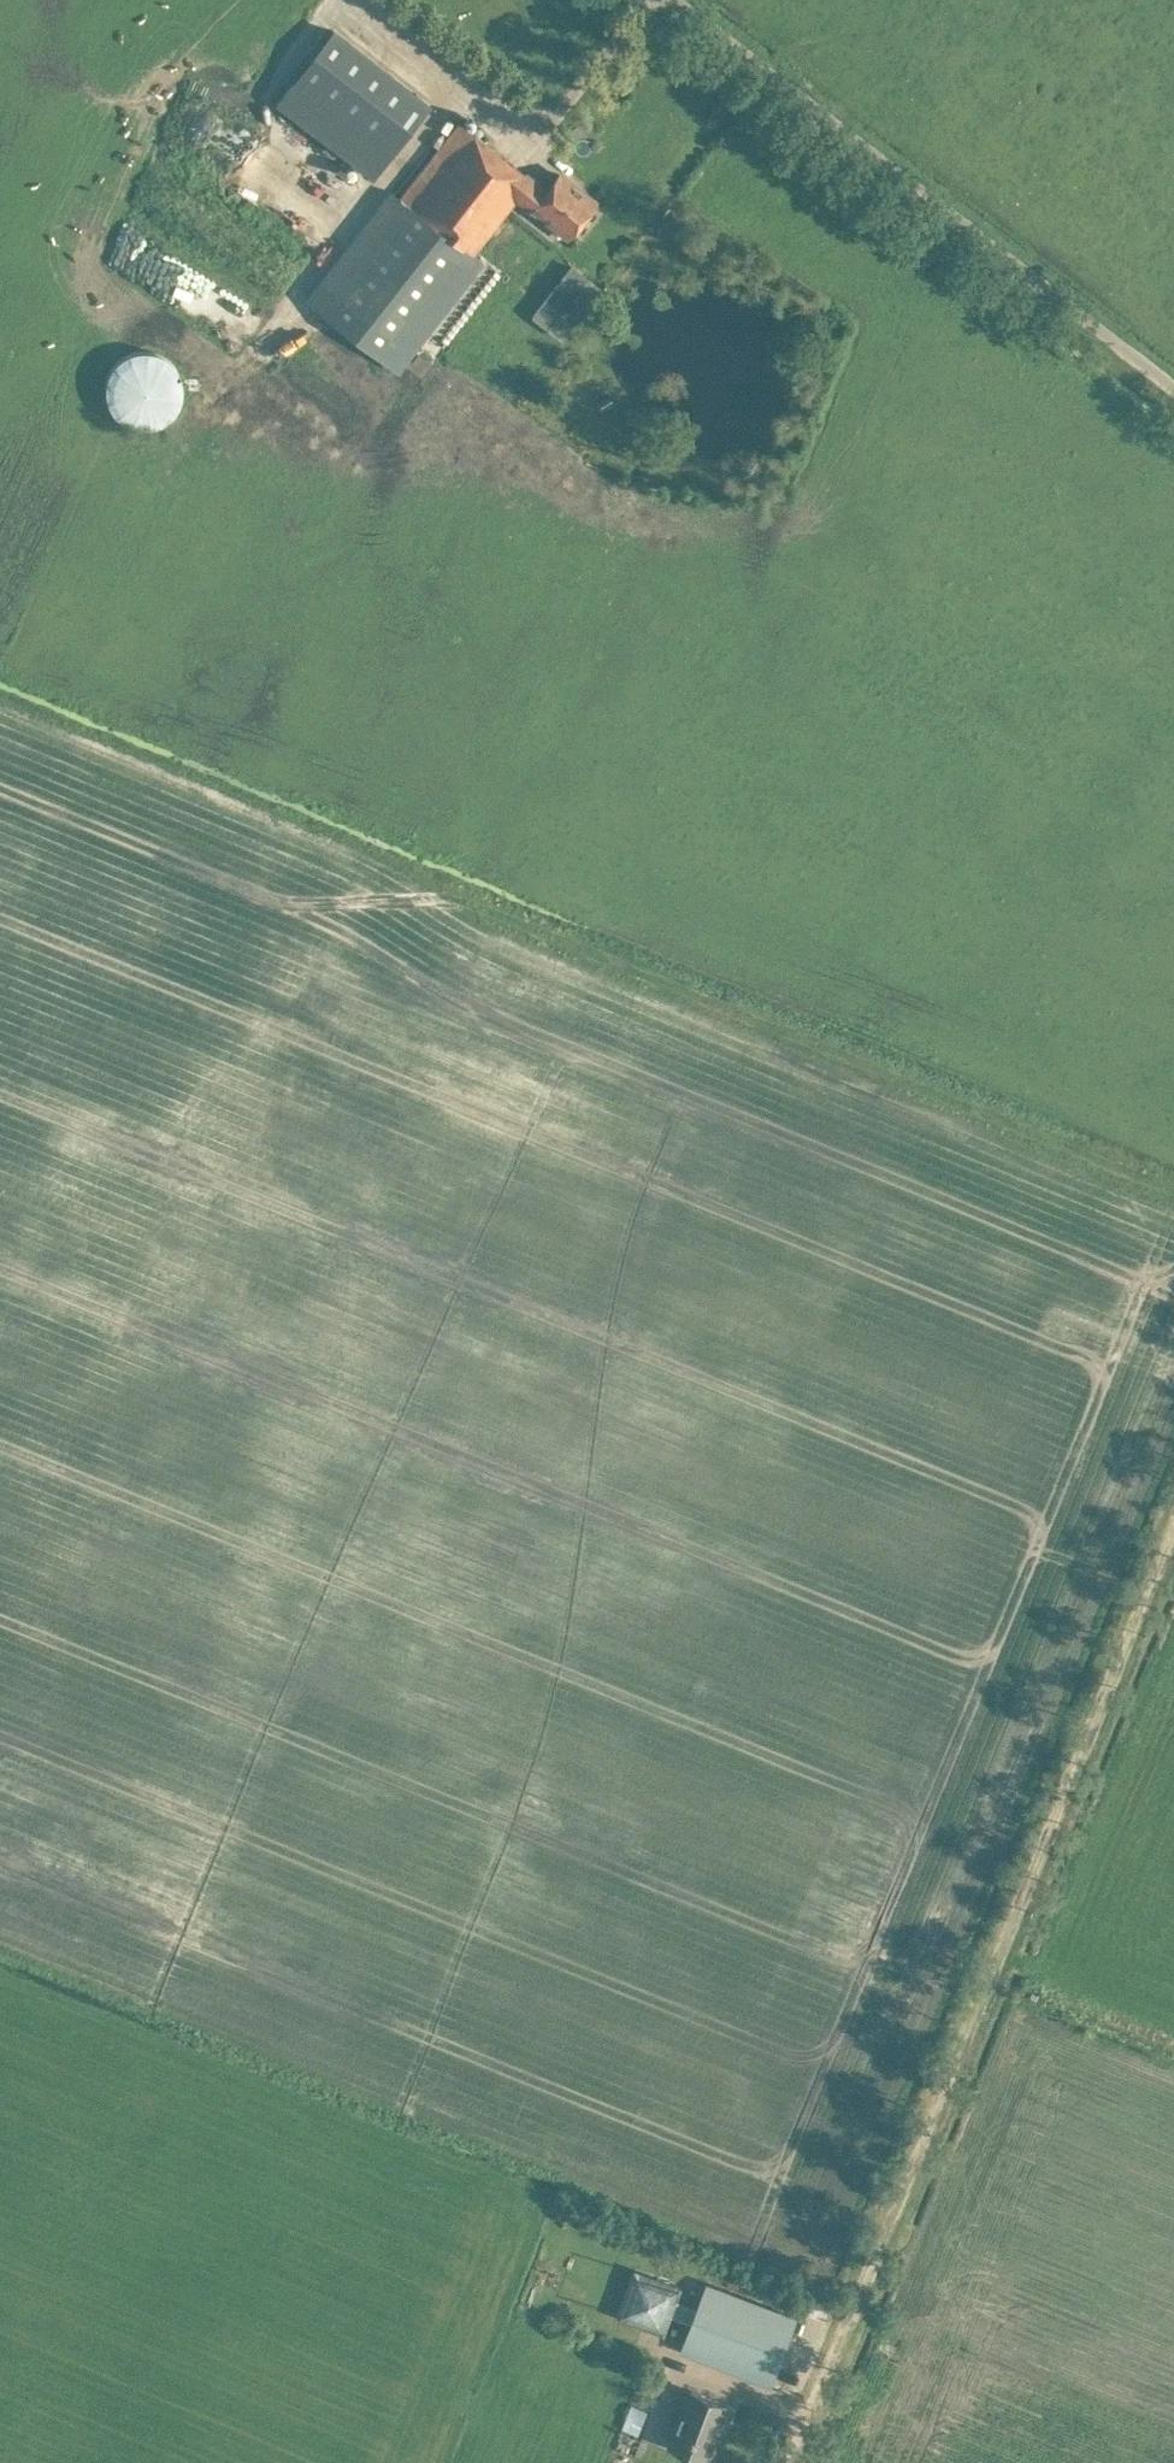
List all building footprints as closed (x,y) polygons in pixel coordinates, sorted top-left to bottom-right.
[(332,29),(318,48),(274,104),(370,179),(429,104),(332,29)] [(545,190),(458,121),(399,196),(427,219),(424,222),(368,294),(413,331),(516,199),(531,210),(534,207),(568,234),(594,201),(558,173),(545,190)] [(571,266),(533,315),(562,338),(600,288),(571,266)] [(108,371),(105,383),(105,393),(107,401),(115,414),(126,422),(142,426),(154,424),(163,421),(174,411),(181,398),(182,382),(178,370),(173,362),(163,353),(156,350),(147,348),(137,348),(128,351),(123,353),(113,362),(108,371)] [(610,395),(598,401),(604,411),(615,404),(610,395)] [(719,2363),(772,2383),(797,2317),(708,2283),(701,2304),(679,2296),(684,2284),(638,2266),(621,2312),(667,2330),(674,2312),(695,2320),(684,2349),(713,2361),(719,2363)] [(725,2424),(733,2404),(692,2388),(671,2444),(710,2458),(723,2424),(725,2424)] [(647,2436),(623,2428),(610,2462),(637,2462),(647,2436)]
